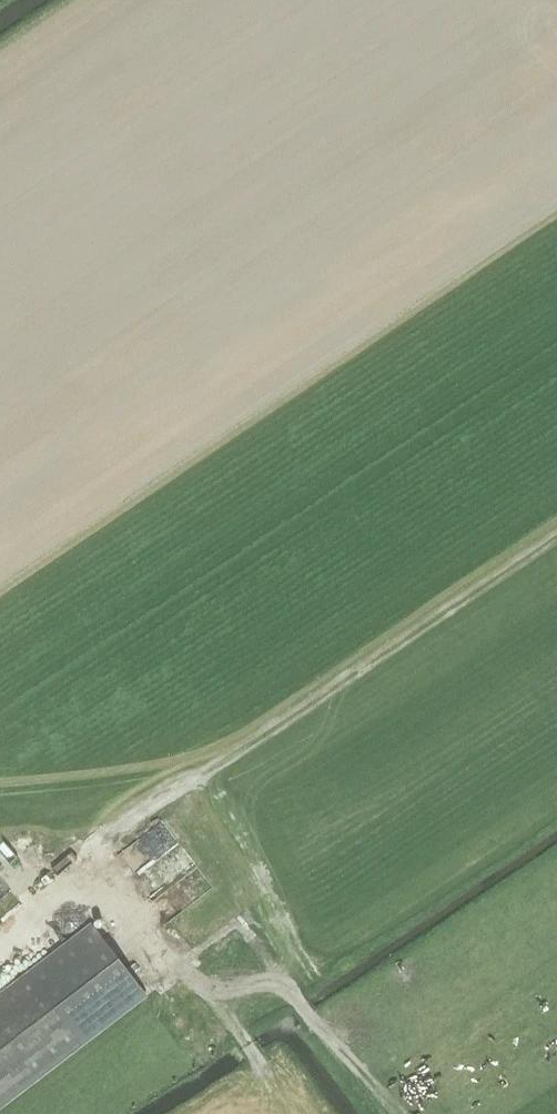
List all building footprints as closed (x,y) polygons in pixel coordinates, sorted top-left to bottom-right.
[(146,997),(91,925),(0,995),(0,1109),(146,997)]
